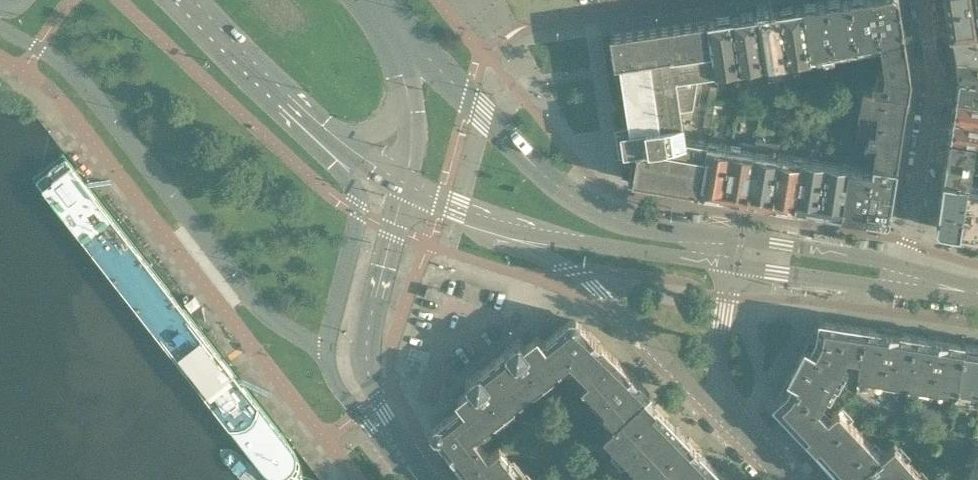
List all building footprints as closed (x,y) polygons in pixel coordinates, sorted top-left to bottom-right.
[(825,0),(802,4),(810,54),(833,50),(825,0)] [(825,0),(833,50),(858,47),(851,0),(826,0),(825,0)] [(858,47),(880,43),(881,43),(881,39),(875,0),(851,0),(858,47)] [(881,39),(904,35),(898,0),(875,0),(881,39)] [(951,32),(971,30),(971,31),(977,30),(972,0),(946,0),(951,32)] [(802,4),(778,7),(786,59),(810,55),(810,54),(802,4)] [(778,7),(754,11),(762,62),(786,59),(778,7)] [(754,11),(731,14),(739,66),(762,62),(754,11)] [(739,66),(731,14),(707,18),(712,48),(715,69),(739,66)] [(715,70),(715,69),(712,48),(707,18),(610,33),(615,63),(620,62),(630,126),(614,128),(621,177),(699,190),(706,141),(686,138),(683,120),(682,120),(681,110),(693,108),(698,72),(715,70)] [(951,32),(955,56),(977,59),(977,39),(972,34),(971,31),(971,30),(951,32)] [(908,62),(904,35),(881,39),(881,43),(880,43),(884,66),(908,62)] [(955,56),(958,76),(958,78),(977,81),(977,59),(955,56)] [(908,62),(884,66),(885,69),(883,80),(874,79),(873,87),(907,92),(910,75),(908,62)] [(958,78),(955,96),(977,100),(977,81),(958,78)] [(907,92),(873,87),(864,85),(861,106),(904,113),(907,92)] [(825,87),(825,100),(835,100),(835,88),(825,87)] [(955,96),(952,115),(977,120),(977,100),(955,96)] [(904,113),(861,106),(859,115),(861,116),(859,129),(870,131),(901,136),(904,113)] [(952,115),(949,135),(973,139),(977,140),(977,120),(952,115)] [(901,136),(870,131),(869,141),(873,141),(871,152),(876,153),(875,162),(896,165),(901,136)] [(973,139),(949,135),(944,173),(966,176),(967,176),(973,139)] [(746,198),(754,148),(756,137),(740,142),(740,146),(730,145),(722,194),(746,198)] [(772,191),(778,152),(780,141),(756,137),(754,148),(746,198),(770,202),(772,191)] [(730,145),(707,142),(706,141),(699,190),(722,194),(730,145)] [(802,156),(778,152),(772,191),(770,202),(793,206),(802,156)] [(826,160),(802,156),(793,206),(818,209),(826,160)] [(841,213),(849,164),(826,160),(818,209),(841,213)] [(896,165),(875,162),(874,165),(866,216),(882,219),(889,214),(896,165)] [(866,166),(849,164),(841,213),(866,216),(874,165),(866,164),(866,166)] [(966,176),(944,173),(936,221),(941,228),(957,230),(966,176)] [(967,176),(966,176),(957,230),(977,233),(977,184),(973,183),(974,178),(967,177),(967,176)] [(442,290),(427,285),(424,295),(439,300),(442,290)] [(809,337),(795,363),(831,382),(844,359),(844,354),(858,356),(864,326),(819,319),(816,336),(814,340),(809,337)] [(614,356),(577,320),(569,320),(542,341),(561,364),(563,368),(572,361),(590,380),(614,356)] [(912,333),(864,326),(858,356),(856,369),(859,373),(872,375),(872,371),(888,374),(888,378),(906,380),(912,333)] [(965,341),(912,333),(906,380),(924,383),(925,379),(942,381),(941,385),(958,387),(965,341)] [(536,384),(561,364),(542,341),(537,335),(524,344),(519,338),(492,359),(522,397),(524,396),(523,394),(536,384)] [(965,341),(958,387),(957,394),(977,397),(977,343),(965,341)] [(649,390),(614,356),(590,380),(583,387),(607,411),(604,413),(615,424),(645,395),(649,390)] [(522,397),(492,359),(466,380),(470,387),(457,397),(462,403),(480,426),(504,407),(519,397),(520,398),(522,397)] [(774,403),(805,436),(825,417),(816,407),(818,404),(831,382),(795,363),(784,384),(789,387),(787,391),(774,403)] [(584,384),(576,376),(569,382),(577,391),(584,384)] [(679,429),(645,395),(615,424),(604,435),(637,470),(679,429)] [(491,457),(475,437),(483,430),(480,426),(462,403),(436,424),(435,432),(468,475),(491,457)] [(825,417),(805,436),(821,453),(845,479),(851,479),(852,479),(879,456),(839,411),(833,410),(825,417)] [(679,429),(637,470),(647,479),(692,479),(711,462),(679,429)] [(892,445),(879,456),(852,479),(853,479),(922,479),(892,445)] [(567,455),(561,447),(555,452),(560,459),(567,455)] [(491,457),(468,475),(472,479),(532,479),(526,472),(521,475),(502,449),(491,457)] [(711,462),(692,479),(728,479),(711,462)]
